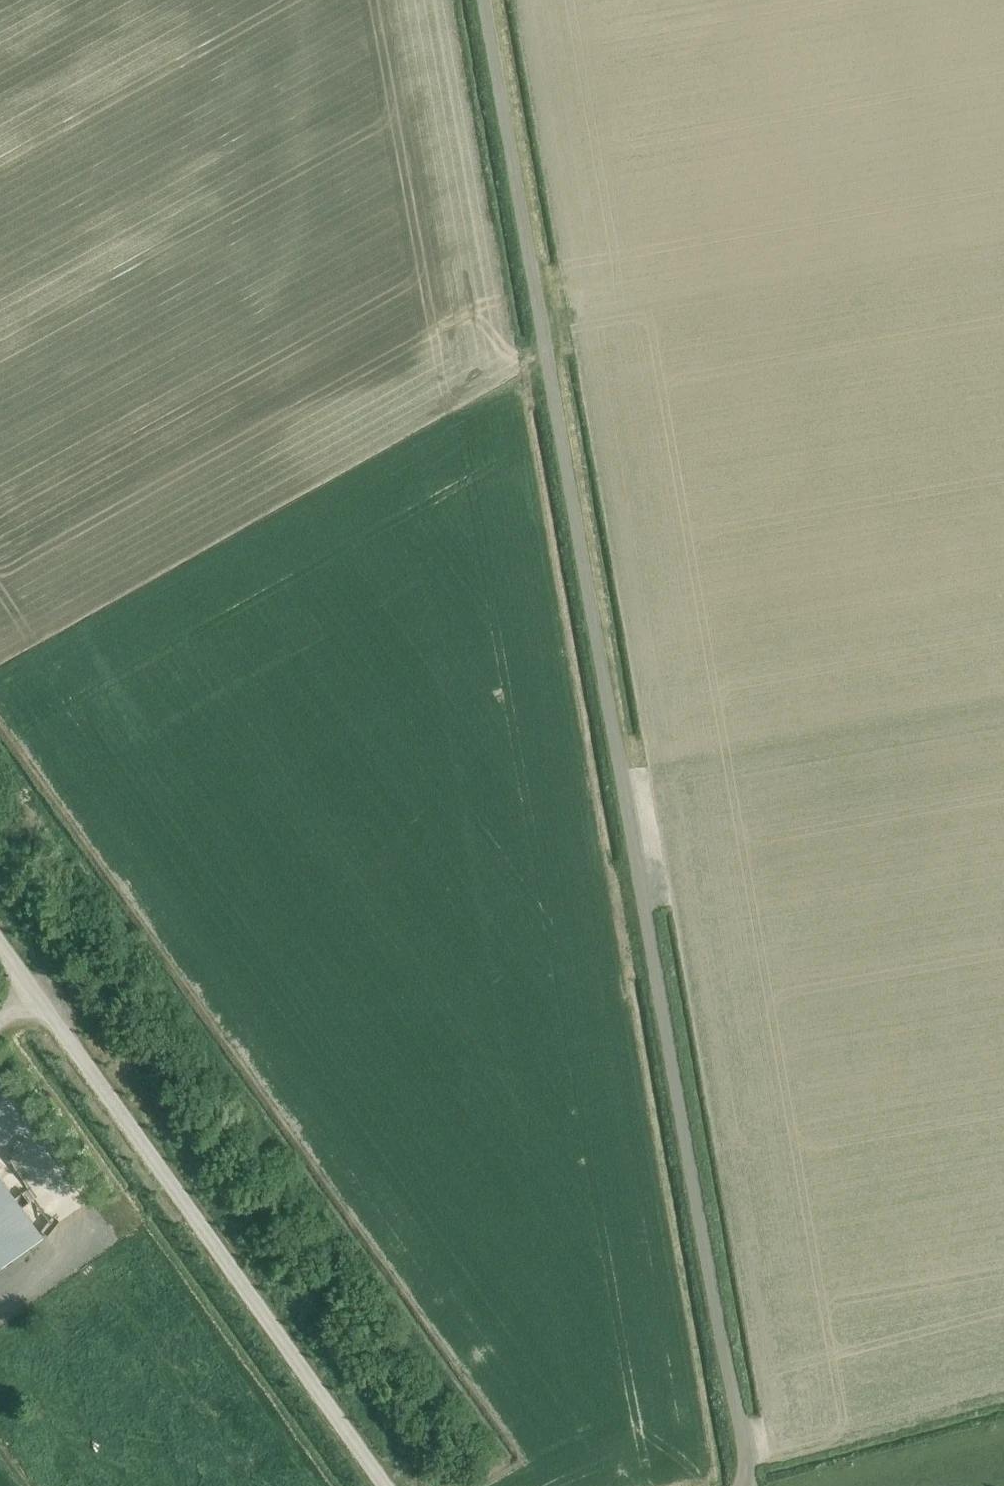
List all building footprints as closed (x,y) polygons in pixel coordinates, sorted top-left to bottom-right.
[(44,1238),(0,1177),(0,1270),(44,1238)]
